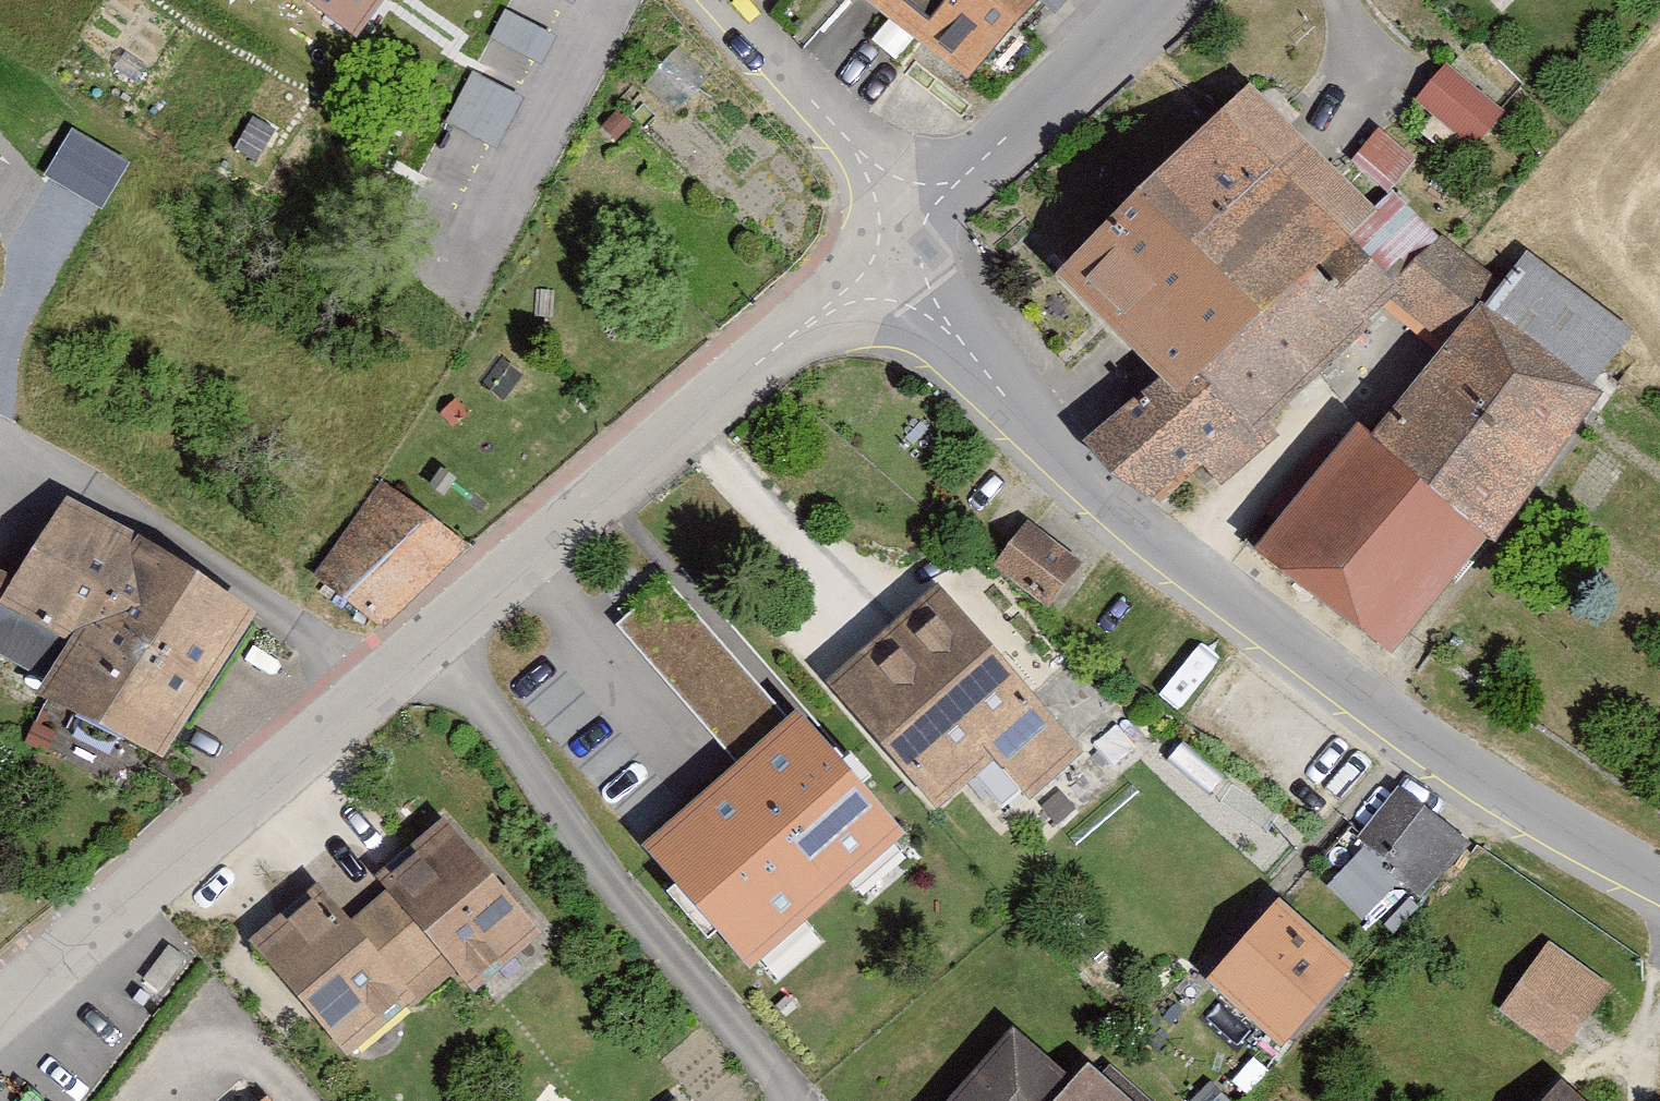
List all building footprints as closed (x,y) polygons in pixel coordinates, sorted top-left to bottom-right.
[(359,42),(389,0),(297,0),(359,42)] [(858,3),(964,83),(1041,0),(861,0),(858,3)] [(1526,107),(1447,53),(1423,88),(1502,142),(1526,107)] [(476,69),(451,116),(498,141),(523,94),(476,69)] [(1169,383),(1093,451),(1162,516),(1394,317),(1454,351),(1486,313),(1501,290),(1398,199),(1375,213),(1252,93),(1062,279),(1169,383)] [(1409,114),(1380,141),(1414,178),(1444,150),(1409,114)] [(43,176),(101,211),(130,164),(72,129),(43,176)] [(1500,543),(1606,398),(1486,313),(1454,351),(1375,447),(1500,543)] [(1358,434),(1267,566),(1402,664),(1500,543),(1375,447),(1358,434)] [(374,482),(319,580),(384,628),(470,547),(374,482)] [(73,650),(47,710),(169,763),(247,622),(65,512),(5,615),(73,650)] [(1079,574),(1030,537),(999,578),(1048,614),(1079,574)] [(10,577),(0,573),(0,596),(10,577)] [(941,599),(833,689),(936,812),(1001,758),(1035,798),(1078,763),(941,599)] [(805,716),(624,869),(746,1017),(934,865),(805,716)] [(1388,758),(1345,813),(1418,870),(1461,816),(1388,758)] [(451,822),(385,886),(477,999),(547,934),(451,822)] [(350,933),(313,891),(253,951),(350,1061),(438,991),(374,911),(350,933)] [(1346,979),(1277,924),(1222,994),(1291,1049),(1346,979)] [(1611,998),(1545,957),(1502,1030),(1559,1067),(1611,998)] [(1091,1078),(1071,1093),(1009,1038),(953,1100),(1120,1100),(1091,1078)]
